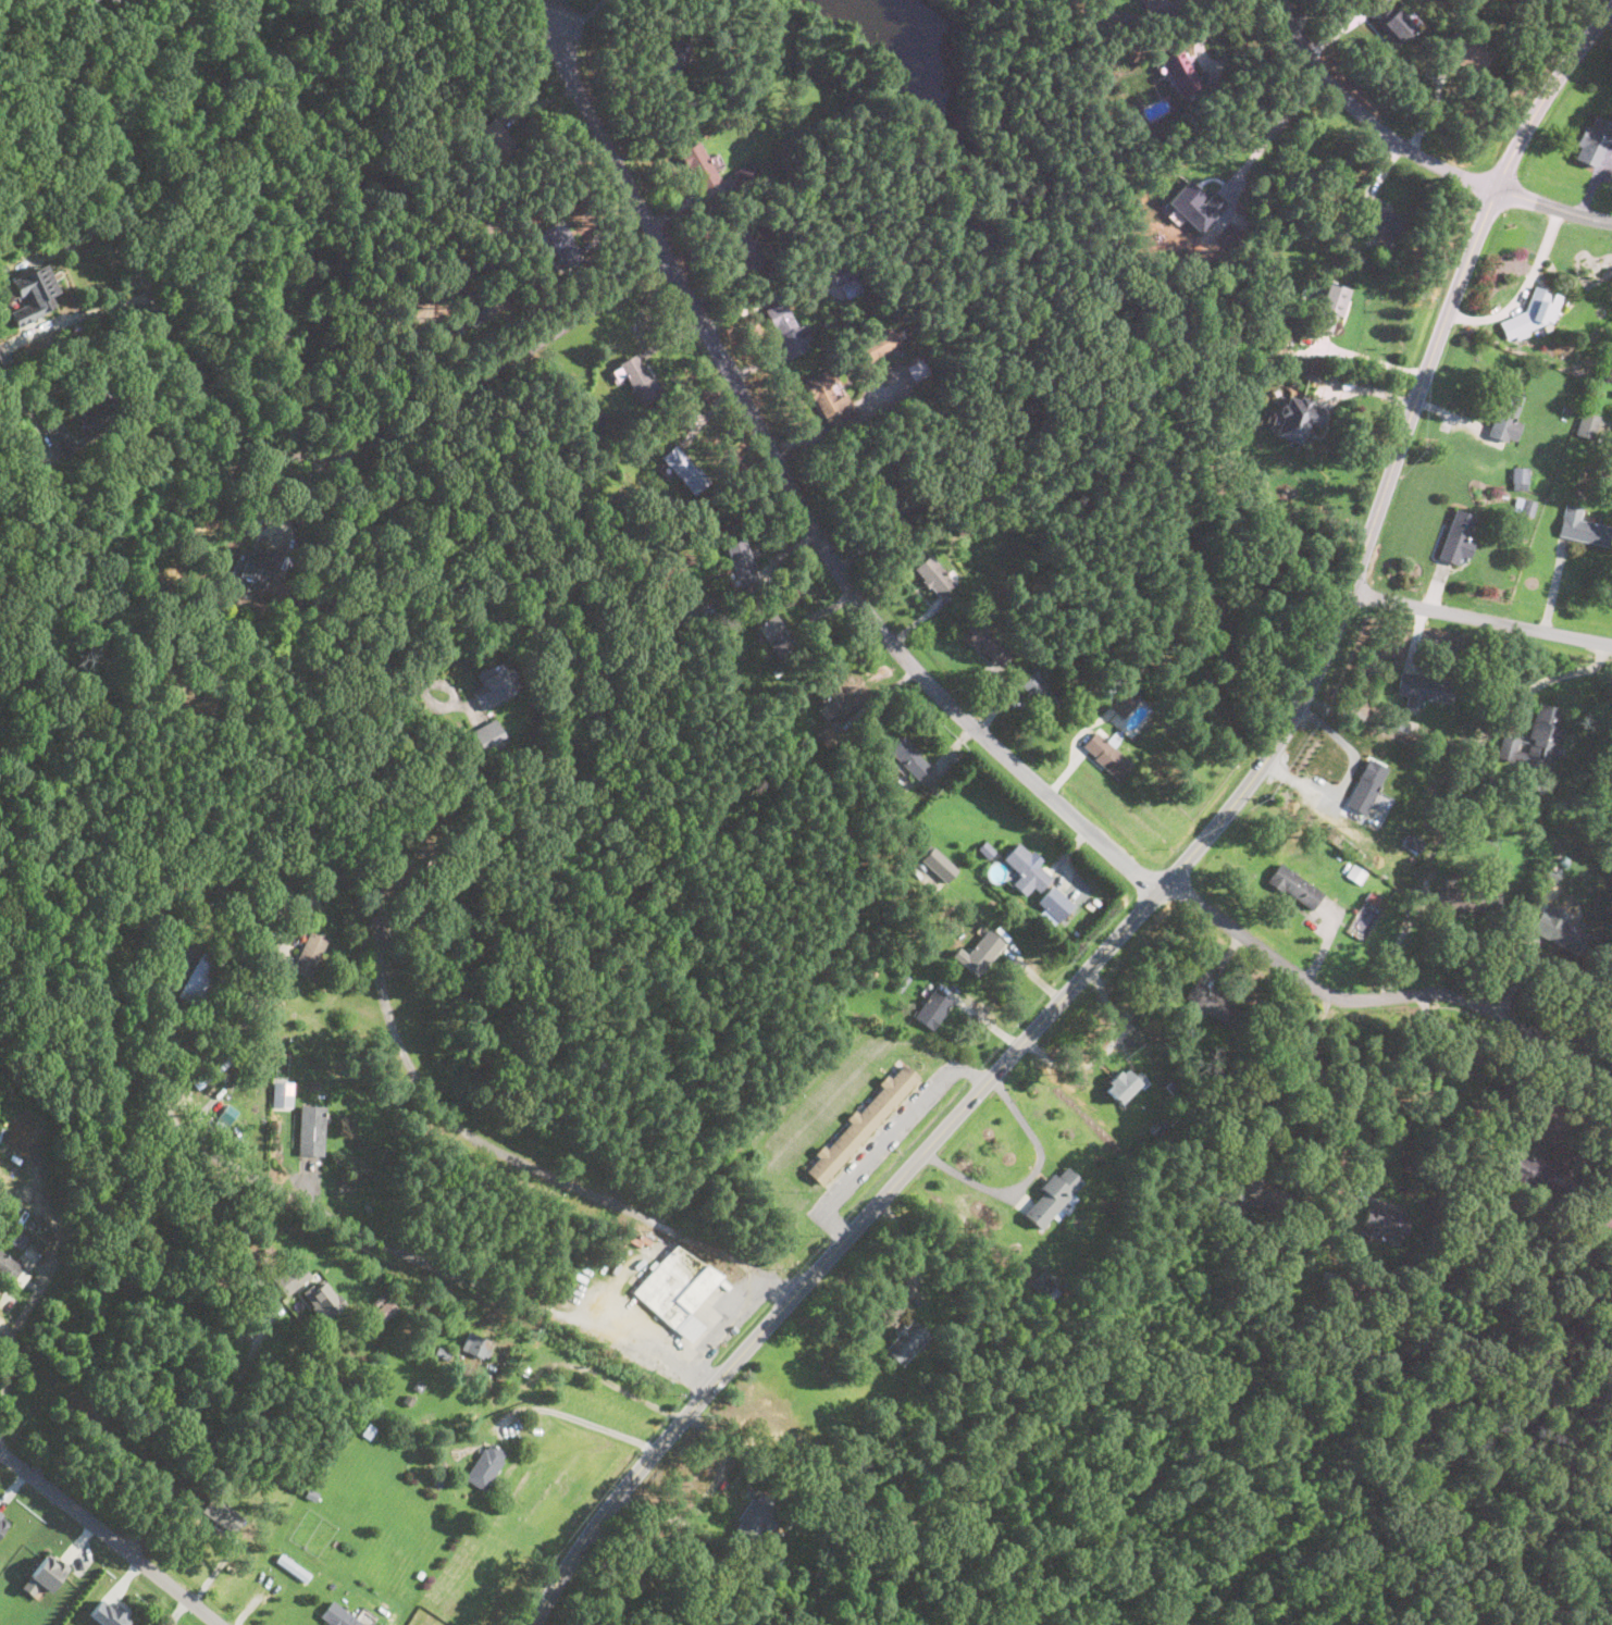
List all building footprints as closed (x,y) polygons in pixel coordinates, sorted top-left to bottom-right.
[(1417,27),(1393,0),(1364,0),(1361,3),(1398,45),(1417,27)] [(1483,70),(1488,49),(1438,36),(1433,58),(1483,70)] [(1202,87),(1182,46),(1160,57),(1179,98),(1202,87)] [(1611,124),(1587,116),(1574,160),(1598,168),(1611,124)] [(679,151),(700,189),(719,179),(698,140),(679,151)] [(732,170),(737,187),(759,179),(753,163),(732,170)] [(1207,197),(1187,179),(1167,201),(1200,232),(1227,204),(1212,191),(1207,197)] [(760,232),(753,234),(749,220),(727,226),(736,263),(767,256),(760,232)] [(548,234),(563,265),(579,259),(563,227),(548,234)] [(57,308),(51,297),(61,293),(47,262),(9,280),(20,302),(8,308),(16,326),(57,308)] [(853,273),(845,262),(826,275),(833,286),(853,273)] [(1350,287),(1326,281),(1313,324),(1338,332),(1350,287)] [(1508,318),(1503,332),(1527,339),(1532,325),(1550,332),(1562,294),(1533,284),(1521,321),(1508,318)] [(788,358),(811,347),(801,322),(794,325),(783,299),(765,307),(788,358)] [(901,346),(891,325),(853,345),(863,365),(901,346)] [(659,394),(640,351),(610,365),(618,382),(628,377),(640,402),(659,394)] [(906,367),(915,381),(928,372),(919,358),(906,367)] [(803,382),(832,431),(858,415),(829,365),(803,382)] [(1522,421),(1515,419),(1523,395),(1502,388),(1488,434),(1515,443),(1522,421)] [(1322,426),(1329,405),(1287,390),(1273,431),(1303,441),(1310,422),(1322,426)] [(1576,434),(1595,438),(1600,414),(1582,410),(1576,434)] [(660,458),(693,492),(708,477),(674,444),(660,458)] [(1511,488),(1527,488),(1527,466),(1512,466),(1511,488)] [(1536,500),(1516,495),(1512,511),(1532,516),(1536,500)] [(1565,503),(1558,534),(1607,546),(1611,526),(1579,519),(1583,506),(1565,503)] [(1454,506),(1436,557),(1456,565),(1462,551),(1468,557),(1474,542),(1467,539),(1476,513),(1454,506)] [(759,579),(743,538),(722,546),(739,587),(759,579)] [(238,548),(228,575),(265,588),(277,551),(252,543),(249,553),(238,548)] [(915,573),(939,597),(955,582),(931,557),(915,573)] [(756,624),(774,653),(792,640),(773,612),(756,624)] [(1012,648),(976,618),(960,636),(996,667),(1012,648)] [(498,662),(474,674),(481,689),(472,694),(481,711),(514,694),(498,662)] [(1063,696),(1033,670),(1017,687),(1047,714),(1063,696)] [(1400,670),(1396,693),(1406,695),(1405,702),(1422,705),(1423,697),(1451,703),(1455,681),(1400,670)] [(1109,706),(1123,717),(1137,700),(1123,689),(1109,706)] [(1538,702),(1528,736),(1534,737),(1529,755),(1514,751),(1517,740),(1503,735),(1497,759),(1541,771),(1545,757),(1554,760),(1563,731),(1555,729),(1562,708),(1538,702)] [(481,749),(505,739),(495,719),(472,731),(481,749)] [(1133,761),(1107,737),(1106,740),(1095,730),(1080,745),(1117,780),(1133,761)] [(931,765),(903,735),(888,751),(917,779),(931,765)] [(1387,767),(1367,758),(1344,804),(1364,812),(1387,767)] [(1003,859),(1020,876),(1012,885),(1026,896),(1033,888),(1039,893),(1054,877),(1017,844),(1003,859)] [(921,860),(946,883),(959,869),(934,846),(921,860)] [(1266,883),(1313,908),(1323,889),(1277,864),(1266,883)] [(1360,882),(1365,871),(1352,865),(1347,874),(1360,882)] [(1075,907),(1054,886),(1038,903),(1057,923),(1075,907)] [(1499,909),(1499,889),(1439,889),(1439,909),(1499,909)] [(1532,933),(1579,954),(1588,934),(1566,926),(1572,913),(1546,901),(1532,933)] [(957,959),(977,977),(1006,943),(987,926),(957,959)] [(309,930),(327,939),(310,977),(292,968),(309,930)] [(219,961),(198,953),(180,998),(201,1006),(219,961)] [(1219,1026),(1235,1004),(1198,978),(1182,1000),(1219,1026)] [(953,1001),(934,987),(913,1016),(932,1030),(953,1001)] [(919,1078),(903,1063),(891,1077),(886,1072),(878,1083),(881,1086),(850,1120),(851,1121),(827,1148),(824,1145),(804,1169),(824,1187),(919,1078)] [(1129,1075),(1120,1067),(1102,1087),(1123,1105),(1148,1079),(1136,1067),(1129,1075)] [(272,1106),(292,1107),(293,1082),(273,1081),(272,1106)] [(325,1106),(300,1105),(299,1155),(324,1156),(325,1106)] [(1555,1168),(1510,1145),(1498,1168),(1543,1191),(1555,1168)] [(1021,1212),(1039,1229),(1083,1183),(1065,1166),(1021,1212)] [(1362,1225),(1402,1236),(1409,1213),(1368,1201),(1362,1225)] [(1601,1208),(1597,1224),(1611,1229),(1611,1211),(1601,1208)] [(720,1278),(678,1241),(632,1292),(690,1343),(705,1326),(690,1312),(720,1278)] [(30,1271),(0,1252),(0,1277),(18,1289),(30,1271)] [(274,1280),(287,1296),(312,1275),(303,1265),(292,1274),(287,1269),(274,1280)] [(1030,1284),(1050,1302),(1065,1286),(1045,1268),(1030,1284)] [(301,1293),(321,1323),(345,1306),(324,1276),(301,1293)] [(384,1320),(398,1308),(388,1298),(375,1309),(384,1320)] [(882,1347),(902,1366),(931,1337),(912,1316),(882,1347)] [(460,1350),(486,1360),(493,1342),(468,1332),(460,1350)] [(508,1454),(488,1441),(464,1476),(484,1489),(508,1454)] [(754,1546),(779,1501),(756,1489),(731,1534),(754,1546)] [(248,1515),(213,1492),(202,1509),(236,1531),(248,1515)] [(11,1523),(0,1511),(0,1533),(11,1523)] [(70,1567),(48,1550),(26,1577),(48,1593),(70,1567)] [(275,1560),(305,1581),(311,1573),(282,1551),(275,1560)] [(102,1595),(87,1613),(102,1624),(126,1624),(132,1618),(102,1595)] [(362,1609),(356,1617),(332,1599),(320,1616),(332,1624),(372,1624),(376,1620),(362,1609)]
